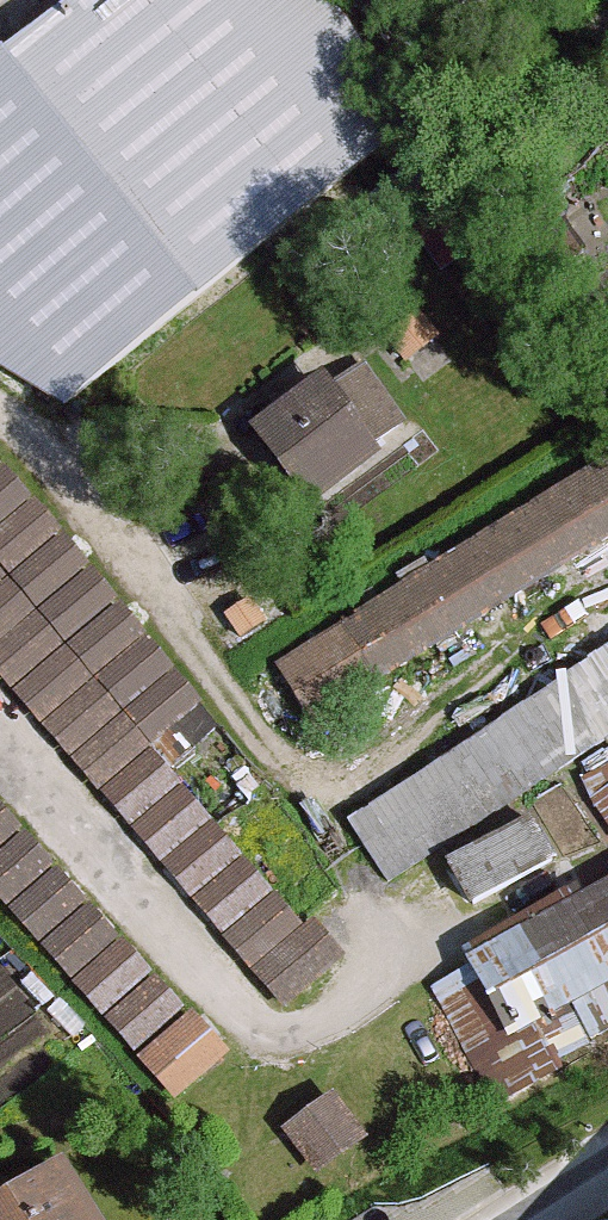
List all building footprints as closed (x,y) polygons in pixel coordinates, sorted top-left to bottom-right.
[(0,58),(0,383),(53,422),(429,129),(334,0),(78,0),(0,58)] [(470,14),(492,0),(461,0),(470,14)] [(409,439),(357,368),(258,440),(310,511),(409,439)] [(288,1002),(342,955),(155,740),(201,701),(0,470),(0,671),(288,1002)] [(300,658),(338,717),(607,549),(607,473),(300,658)] [(352,813),(393,874),(607,733),(607,646),(352,813)] [(163,1097),(213,1055),(0,799),(0,901),(163,1097)] [(532,823),(453,860),(469,895),(548,857),(532,823)] [(471,951),(522,1050),(607,1006),(607,881),(471,951)] [(335,1100),(286,1131),(308,1166),(357,1136),(335,1100)] [(0,1211),(0,1219),(89,1219),(57,1174),(0,1211)]
